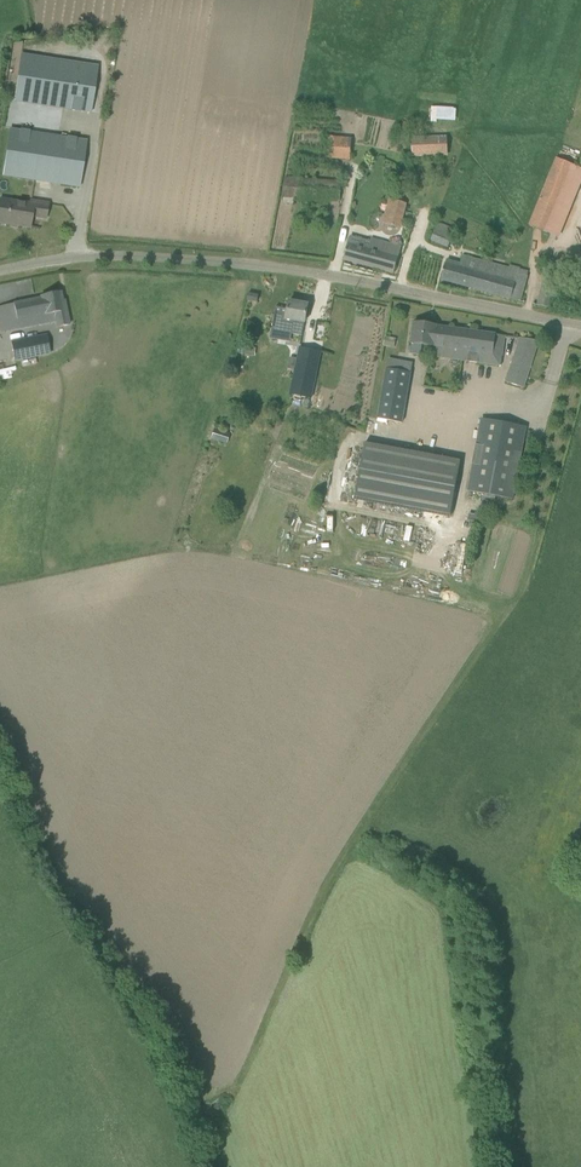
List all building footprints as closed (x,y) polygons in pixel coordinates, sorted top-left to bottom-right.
[(21,55),(14,101),(91,113),(98,67),(21,55)] [(10,130),(3,176),(80,187),(87,141),(10,130)] [(327,136),(327,142),(326,157),(326,159),(351,161),(352,138),(327,136)] [(448,138),(408,140),(409,154),(448,152),(448,138)] [(530,226),(548,233),(575,166),(557,159),(530,226)] [(283,197),(340,201),(342,182),(285,178),(283,197)] [(389,199),(383,223),(401,228),(407,203),(389,199)] [(0,203),(0,223),(30,228),(32,217),(46,219),(48,204),(31,202),(30,205),(11,202),(11,205),(0,203)] [(431,241),(448,247),(455,229),(438,223),(431,241)] [(344,260),(394,274),(401,247),(372,238),(369,246),(349,241),(344,260)] [(511,299),(521,301),(528,276),(519,274),(520,271),(464,256),(460,266),(446,262),(442,280),(511,299)] [(545,273),(543,284),(562,288),(564,278),(545,273)] [(0,307),(0,324),(2,333),(56,322),(57,328),(69,325),(64,300),(62,301),(61,292),(41,296),(42,298),(0,307)] [(248,294),(247,300),(258,302),(259,296),(248,294)] [(286,319),(274,316),(272,330),(302,336),(305,323),(309,305),(290,301),(286,319)] [(503,356),(505,336),(437,326),(437,325),(414,322),(411,343),(412,343),(411,354),(421,355),(422,345),(437,347),(436,357),(500,366),(501,356),(503,356)] [(51,354),(48,335),(12,342),(15,361),(51,354)] [(524,388),(539,341),(521,338),(506,382),(524,388)] [(321,352),(300,349),(296,367),(301,368),(291,399),(308,405),(319,370),(318,370),(321,352)] [(290,356),(288,367),(295,369),(297,358),(290,356)] [(378,419),(402,423),(413,363),(389,359),(378,419)] [(528,427),(481,418),(467,491),(514,500),(528,427)] [(215,434),(213,439),(228,443),(230,438),(215,434)] [(436,456),(405,450),(366,443),(355,498),(451,515),(461,461),(436,456)] [(469,521),(477,522),(478,514),(470,513),(469,521)] [(416,543),(420,528),(407,525),(403,540),(416,543)] [(465,556),(467,544),(461,543),(458,561),(463,562),(464,556),(465,556)]
